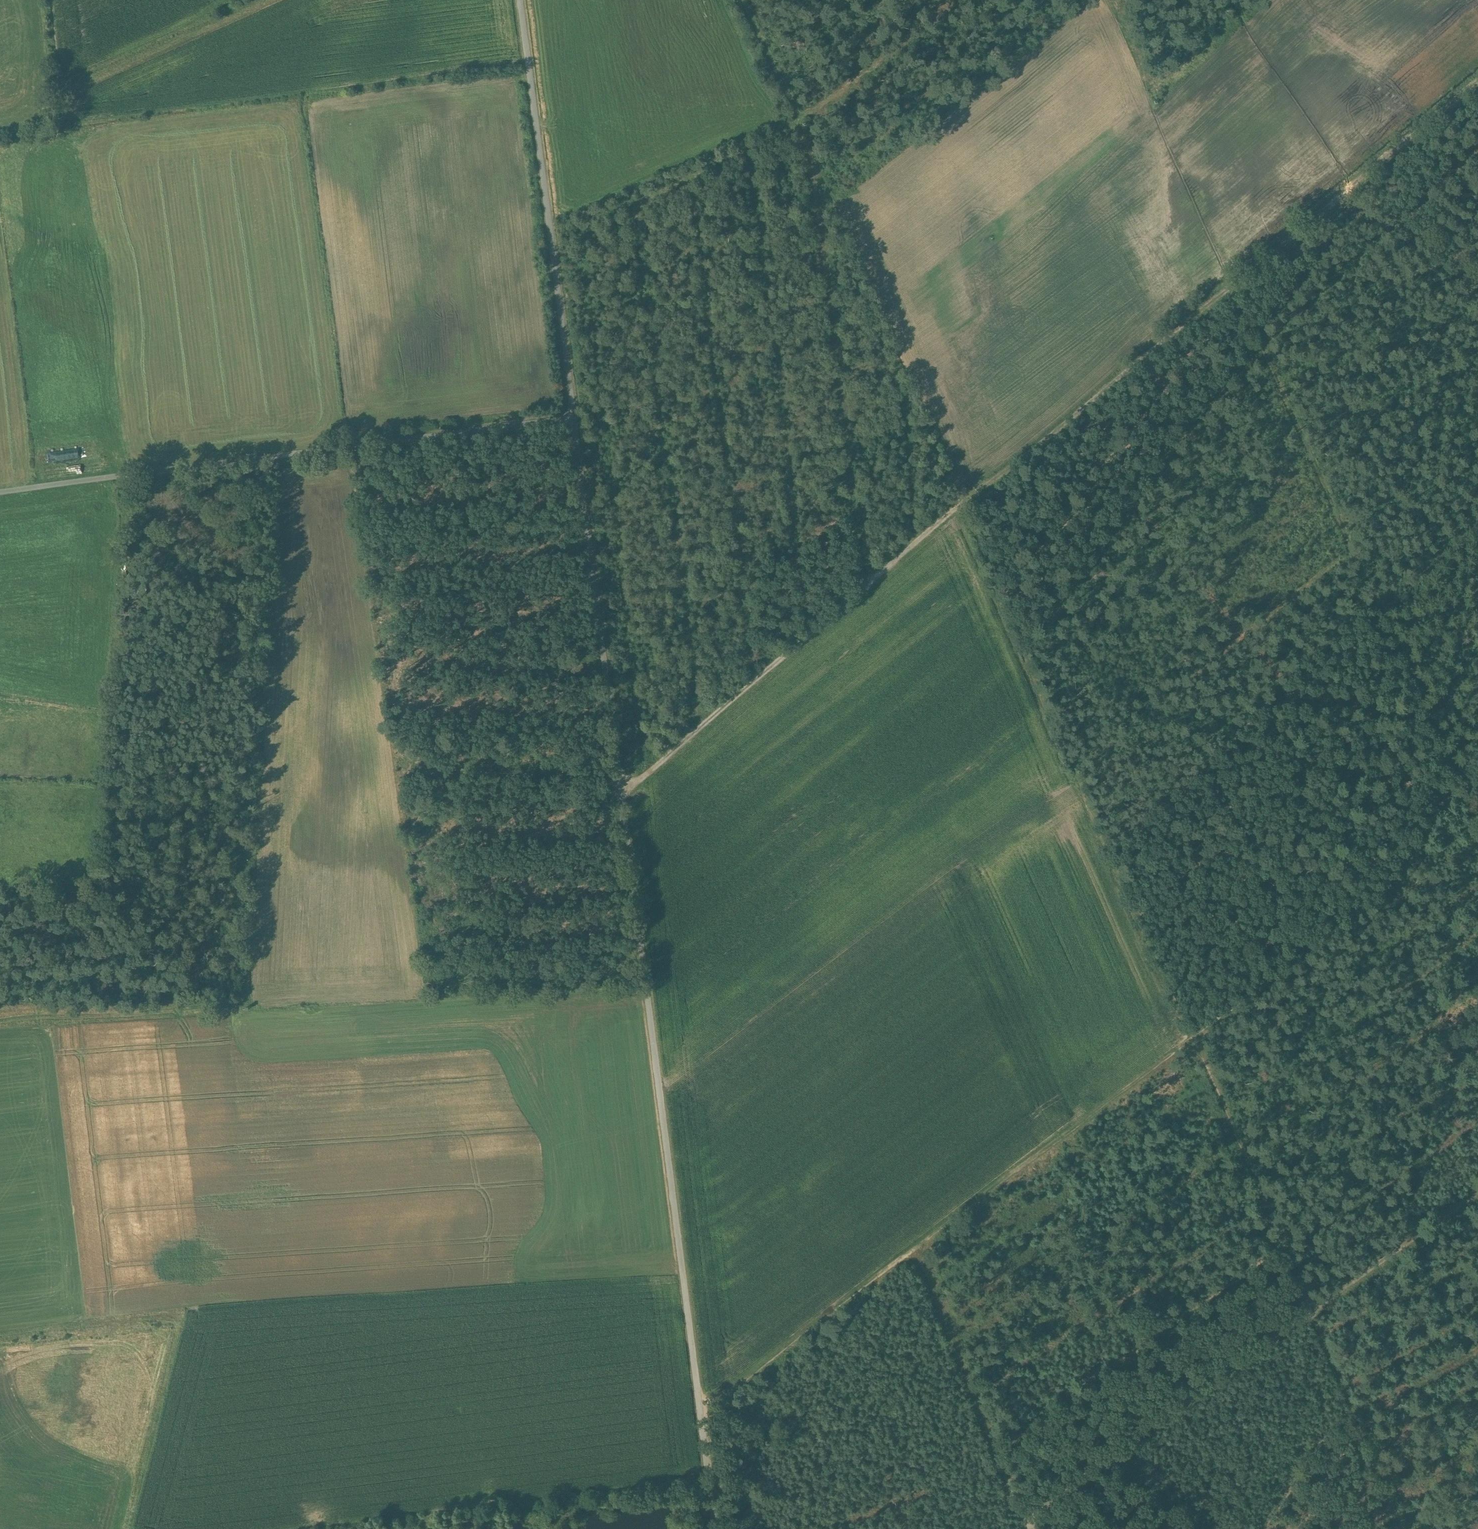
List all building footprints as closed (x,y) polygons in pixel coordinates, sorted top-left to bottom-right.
[(90,443),(60,450),(62,461),(92,454),(90,443)] [(84,458),(64,460),(65,469),(45,471),(46,478),(86,474),(84,458)]
